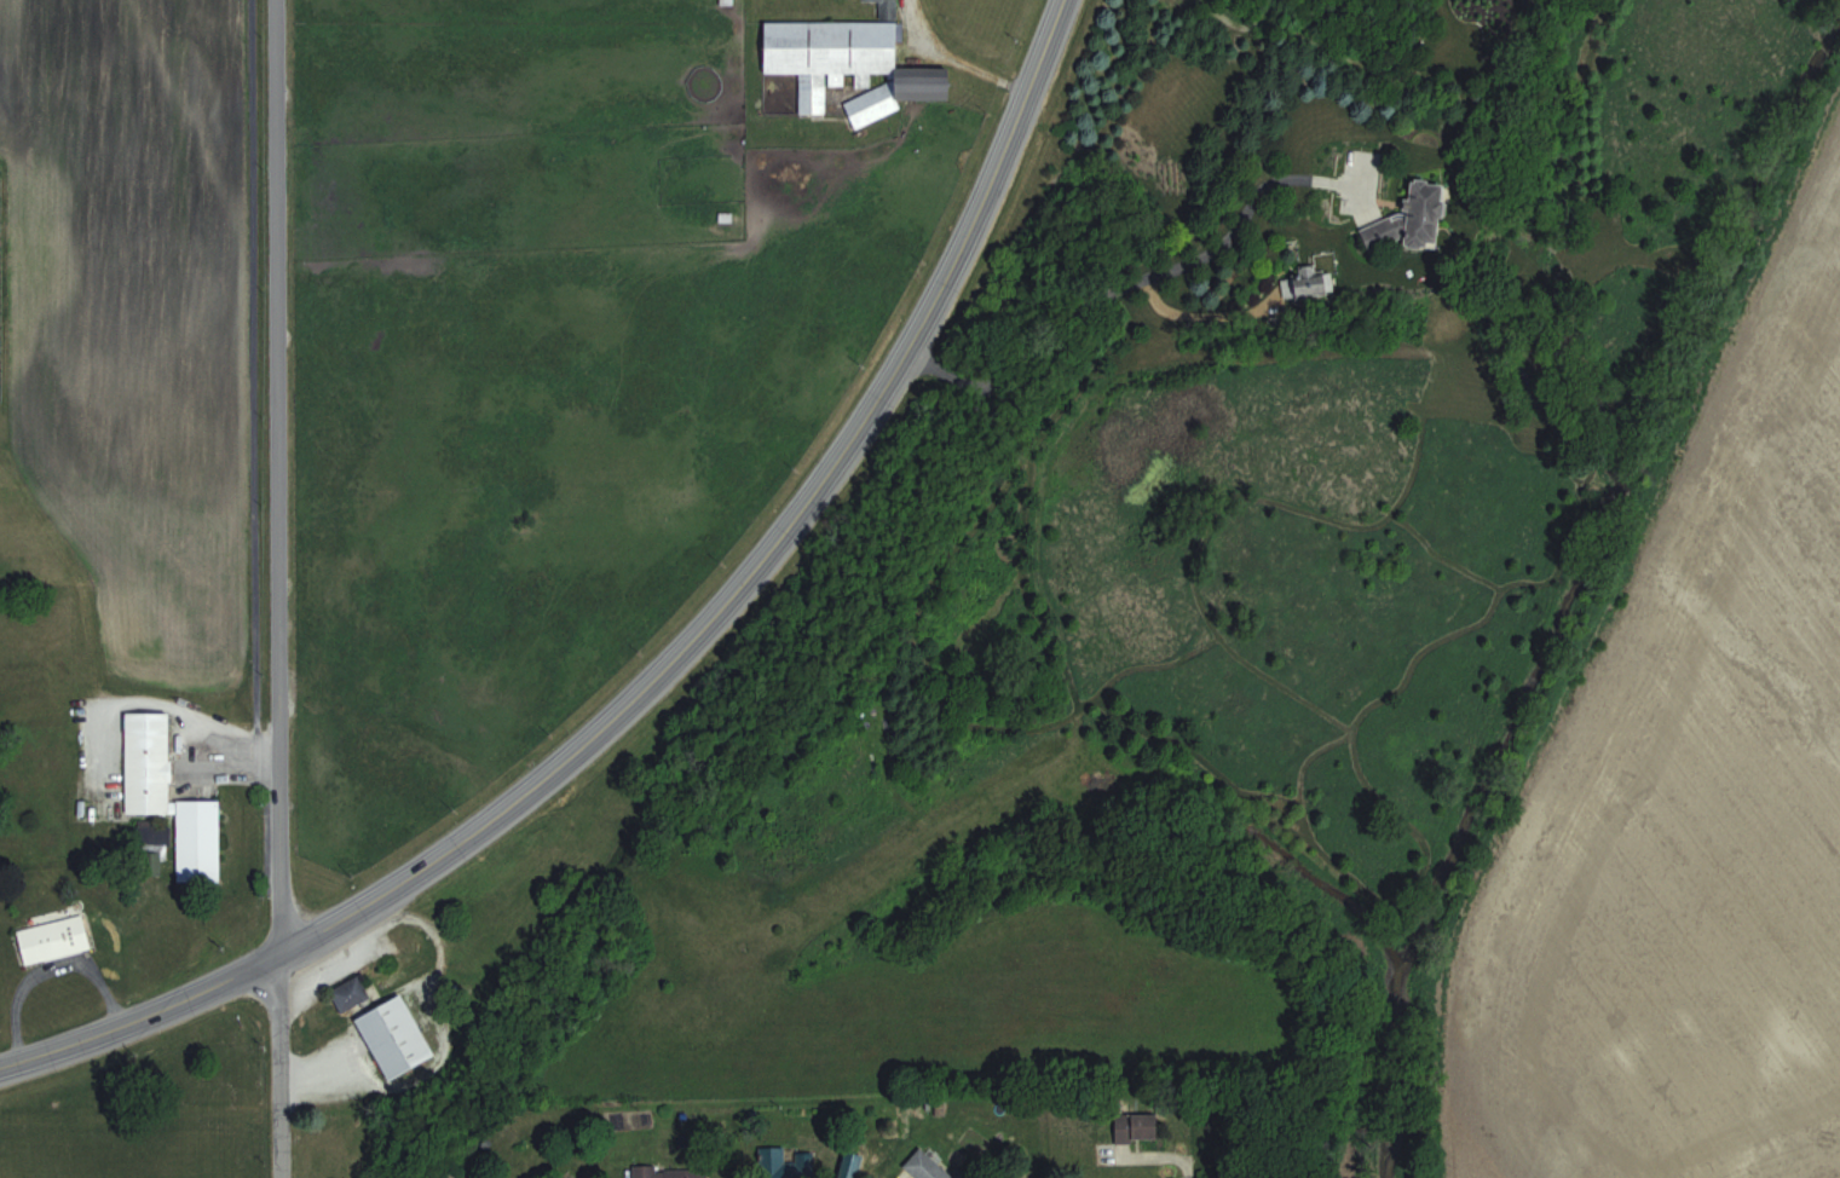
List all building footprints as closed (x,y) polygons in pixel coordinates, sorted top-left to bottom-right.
[(881,16),(898,16),(898,0),(881,0),(881,16)] [(899,21),(766,20),(765,70),(765,112),(793,112),(794,92),(791,84),(791,73),(799,73),(799,113),(826,113),(826,84),(845,84),(845,72),(857,72),(857,86),(870,86),(870,69),(897,70),(890,85),(846,98),(853,124),(899,111),(899,98),(952,98),(952,65),(898,64),(899,21)] [(1361,227),(1369,249),(1372,249),(1405,237),(1408,244),(1442,246),(1446,180),(1413,179),(1411,208),(1361,227)] [(126,813),(170,813),(170,711),(126,711),(126,813)] [(178,880),(221,880),(220,799),(178,799),(178,880)] [(170,851),(170,825),(139,825),(139,850),(170,851)] [(18,928),(25,963),(96,948),(88,913),(18,928)] [(344,1012),(371,995),(357,974),(330,991),(344,1012)] [(357,1016),(388,1079),(434,1056),(403,993),(357,1016)] [(1116,1140),(1160,1140),(1160,1112),(1116,1112),(1116,1140)] [(811,1160),(785,1161),(784,1145),(760,1146),(761,1177),(812,1177),(811,1160)] [(922,1146),(904,1165),(917,1177),(955,1177),(922,1146)] [(693,1166),(634,1164),(634,1177),(693,1177),(693,1166)]
